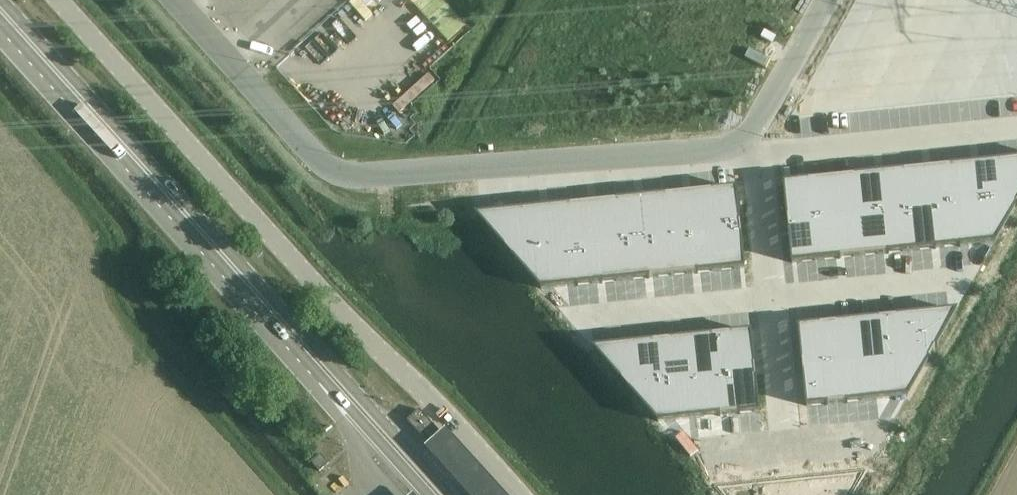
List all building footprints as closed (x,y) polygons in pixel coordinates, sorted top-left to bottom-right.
[(783,184),(791,264),(994,243),(1016,204),(1016,161),(783,184)] [(735,189),(476,216),(540,290),(744,269),(735,189)] [(956,312),(798,328),(806,407),(907,397),(956,312)] [(750,332),(592,349),(657,422),(758,412),(750,332)] [(430,448),(442,437),(419,411),(406,421),(430,448)] [(442,437),(430,448),(428,450),(436,459),(468,494),(502,494),(446,433),(442,437)] [(311,464),(319,473),(330,463),(327,459),(322,454),(311,464)] [(718,481),(729,494),(730,494),(848,494),(865,462),(729,479),(718,481)]
